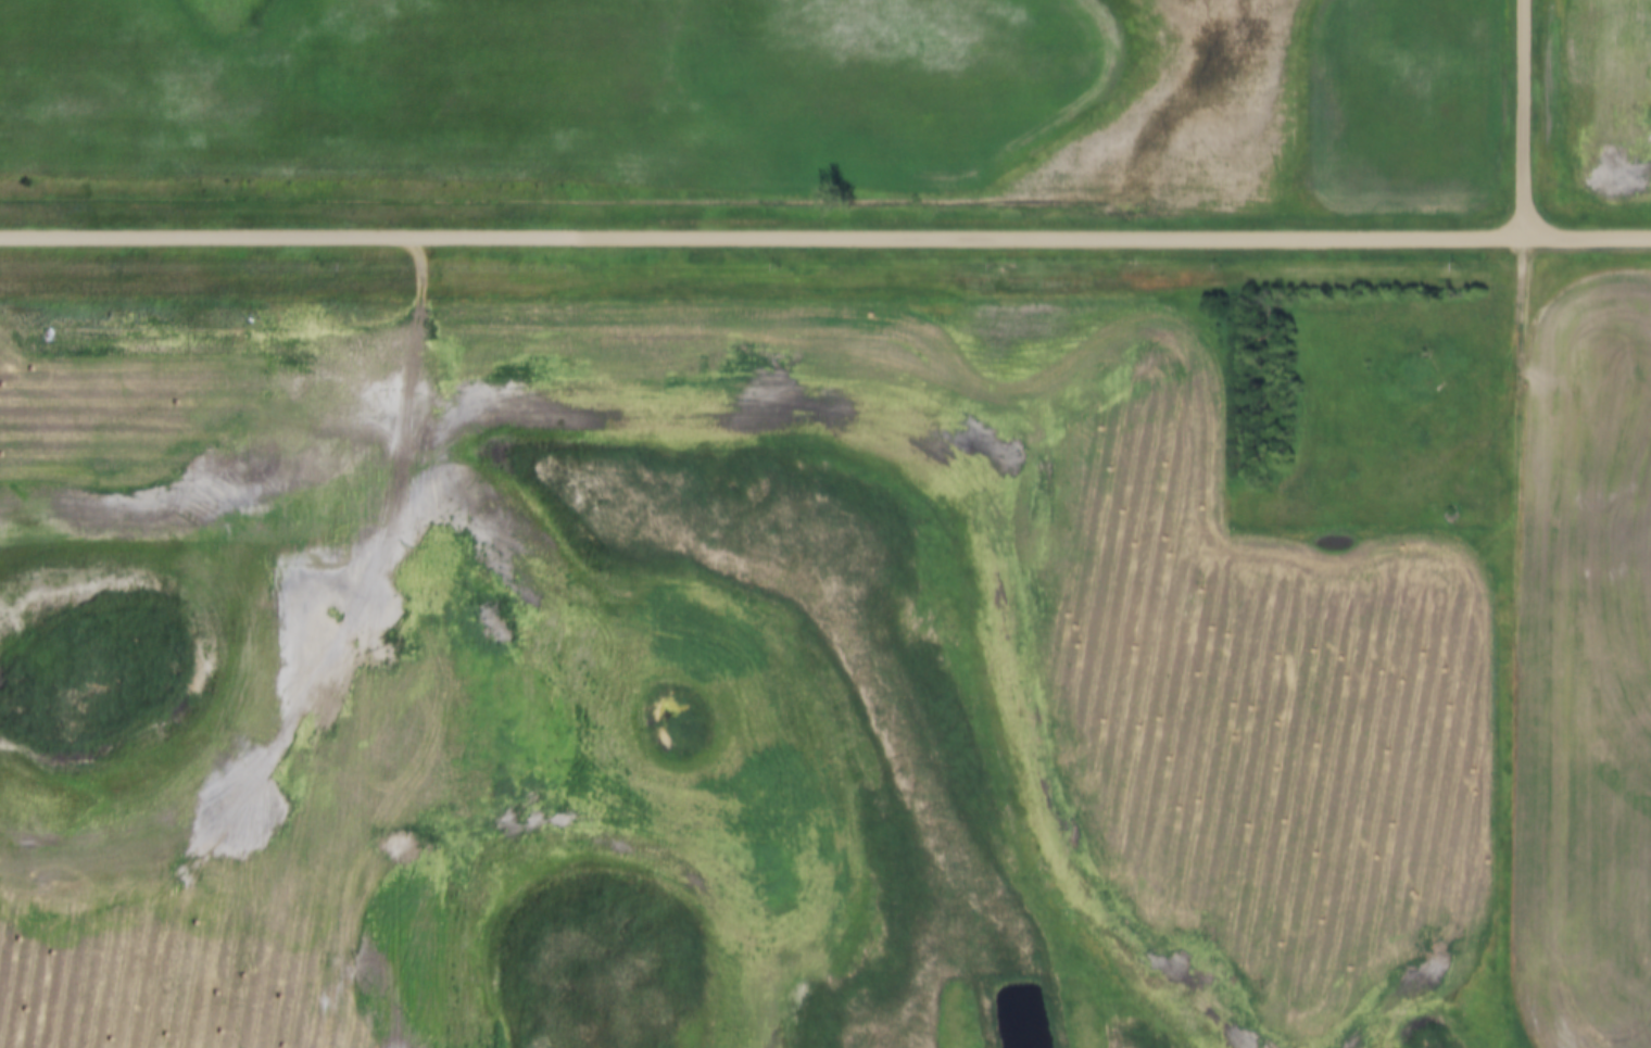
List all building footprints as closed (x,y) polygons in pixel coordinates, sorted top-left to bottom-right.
[(1273,504),(1273,492),(1262,493),(1262,504),(1273,504)]
